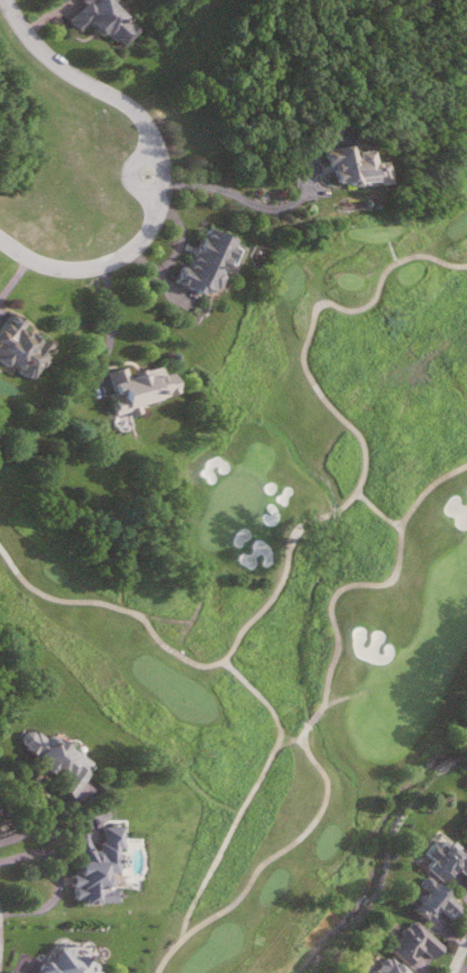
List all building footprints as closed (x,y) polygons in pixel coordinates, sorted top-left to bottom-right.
[(114,0),(83,0),(68,20),(83,31),(89,23),(122,48),(136,29),(130,24),(136,17),(114,0)] [(325,146),(361,143),(376,149),(379,160),(390,162),(393,181),(337,180),(336,164),(329,162),(325,146)] [(169,279),(175,264),(184,266),(204,226),(233,237),(208,296),(183,288),(169,279)] [(28,378),(0,360),(0,326),(11,310),(50,341),(28,378)] [(107,370),(127,363),(131,372),(155,361),(177,385),(131,415),(113,412),(108,396),(115,392),(107,370)] [(16,739),(29,725),(94,763),(72,800),(24,752),(16,739)] [(71,892),(122,900),(124,822),(66,825),(71,889),(71,892)] [(436,831),(466,857),(466,873),(466,874),(454,869),(436,880),(410,855),(436,831)] [(407,904),(420,874),(458,906),(448,916),(433,906),(425,919),(407,904)] [(386,948),(409,919),(441,946),(434,957),(418,949),(405,963),(386,948)] [(95,964),(93,972),(34,972),(42,957),(48,961),(59,940),(95,964)] [(378,953),(404,972),(363,972),(378,953)]
